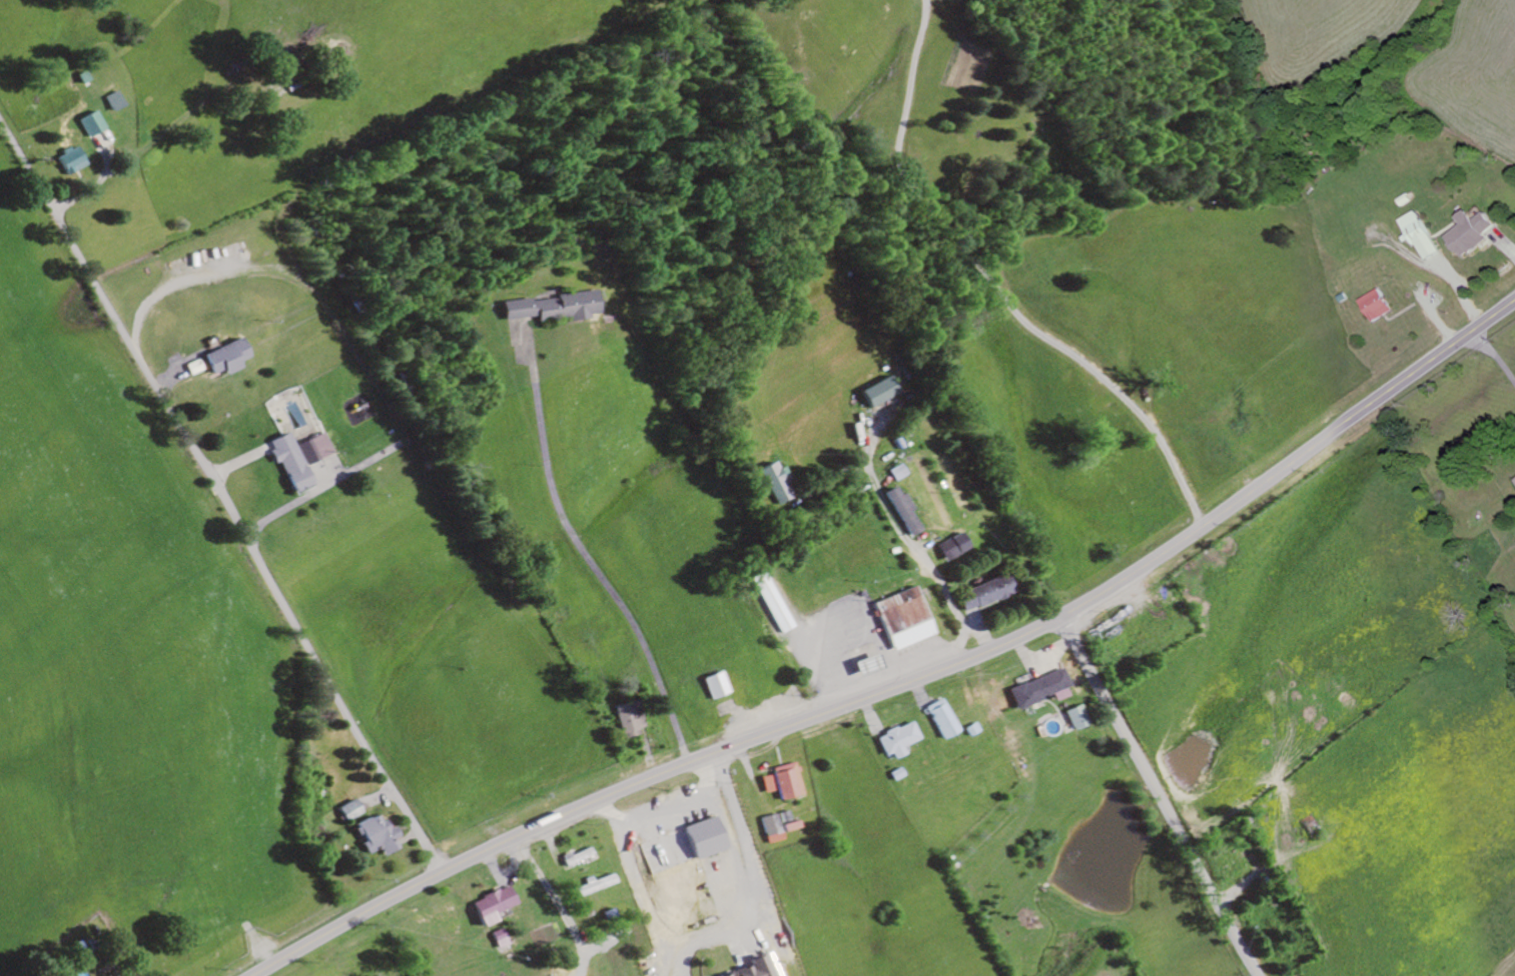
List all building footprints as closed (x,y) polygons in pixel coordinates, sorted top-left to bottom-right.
[(115,107),(108,93),(96,98),(103,113),(115,107)] [(96,130),(87,112),(70,121),(79,139),(96,130)] [(58,177),(77,167),(67,149),(48,159),(58,177)] [(1444,253),(1422,211),(1403,221),(1412,238),(1415,237),(1428,261),(1444,253)] [(1466,226),(1450,236),(1464,259),(1493,242),(1488,234),(1498,227),(1490,213),(1476,221),(1470,211),(1460,217),(1466,226)] [(1397,313),(1385,289),(1364,300),(1376,324),(1397,313)] [(493,303),(495,322),(528,318),(529,324),(589,318),(587,294),(493,303)] [(241,358),(232,338),(195,355),(205,375),(216,370),(219,375),(234,368),(231,362),(241,358)] [(864,409),(894,396),(886,378),(856,392),(864,409)] [(279,433),(258,443),(268,464),(270,463),(286,496),(305,487),(279,433)] [(291,445),(301,466),(326,453),(316,433),(291,445)] [(777,471),(771,462),(755,473),(778,506),(792,496),(787,488),(793,484),(782,468),(777,471)] [(902,475),(895,464),(884,471),(890,483),(902,475)] [(895,494),(893,495),(889,487),(878,493),(902,537),(915,530),(895,494)] [(938,562),(963,550),(955,533),(930,545),(938,562)] [(779,635),(791,628),(760,572),(747,579),(779,635)] [(952,593),(959,613),(1009,595),(1002,575),(952,593)] [(887,652),(928,635),(909,587),(867,604),(887,652)] [(1063,686),(1057,669),(1005,689),(1012,709),(1047,696),(1049,701),(1062,696),(1059,688),(1063,686)] [(726,693),(717,671),(698,679),(707,701),(726,693)] [(922,707),(937,740),(954,732),(939,699),(922,707)] [(608,707),(618,738),(640,732),(630,700),(608,707)] [(1070,731),(1085,725),(1078,705),(1062,711),(1070,731)] [(873,737),(885,762),(901,754),(898,748),(916,739),(907,721),(873,737)] [(769,769),(777,800),(800,794),(792,763),(769,769)] [(758,777),(761,794),(770,792),(767,776),(758,777)] [(361,815),(354,800),(336,808),(343,823),(361,815)] [(778,813),(781,824),(789,822),(787,811),(778,813)] [(380,857),(395,849),(390,840),(395,836),(390,826),(384,830),(375,814),(349,828),(364,853),(374,847),(380,857)] [(781,841),(776,814),(759,817),(764,844),(781,841)] [(663,831),(673,866),(725,851),(715,816),(663,831)] [(782,825),(784,833),(799,829),(797,821),(782,825)] [(593,858),(589,848),(569,856),(568,853),(559,857),(563,869),(593,858)] [(584,885),(570,889),(573,899),(615,884),(612,873),(583,883),(584,885)] [(466,902),(477,928),(492,921),(489,915),(513,905),(505,886),(466,902)] [(732,971),(733,975),(766,975),(759,956),(745,961),(747,966),(732,971)]
